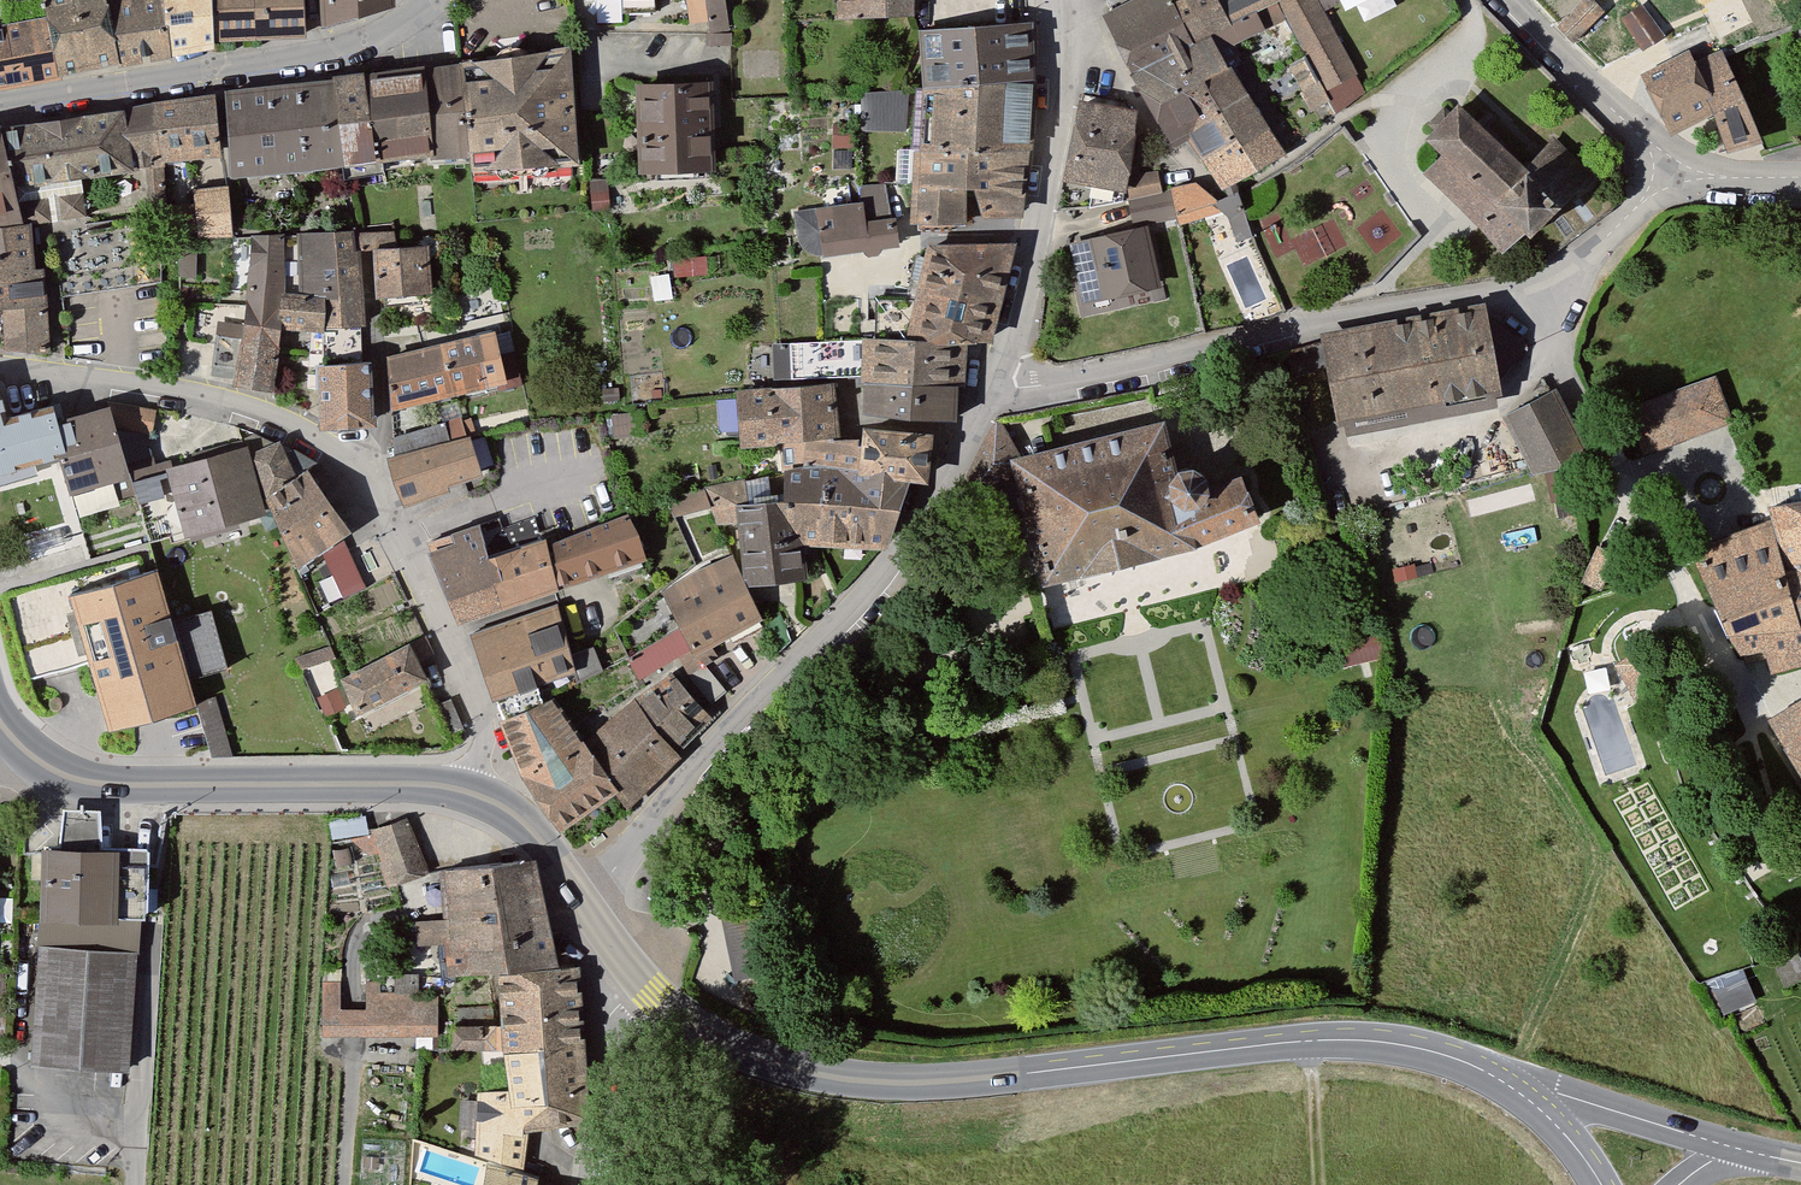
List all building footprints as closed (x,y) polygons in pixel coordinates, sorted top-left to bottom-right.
[(33,16),(45,69),(110,60),(97,0),(30,0),(33,16)] [(154,0),(97,0),(110,60),(163,53),(154,0)] [(203,0),(154,0),(163,53),(208,43),(207,37),(203,0)] [(207,37),(298,36),(295,0),(203,0),(207,37)] [(321,28),(392,5),(391,0),(319,0),(321,28)] [(847,15),(911,14),(911,0),(846,0),(847,15)] [(1165,9),(1160,0),(1135,0),(1101,17),(1149,110),(1169,148),(1185,140),(1209,175),(1215,192),(1230,186),(1296,154),(1240,46),(1282,25),(1317,94),(1355,75),(1317,0),(1184,0),(1165,9)] [(1645,0),(1624,14),(1645,45),(1665,31),(1645,0)] [(0,22),(0,78),(45,69),(33,16),(0,22)] [(1026,21),(916,23),(917,77),(928,76),(1027,74),(1026,21)] [(578,40),(470,50),(479,144),(482,168),(589,158),(578,40)] [(1721,47),(1643,76),(1666,137),(1708,121),(1721,156),(1757,143),(1721,47)] [(470,50),(433,55),(433,61),(440,145),(439,150),(479,144),(470,50)] [(433,61),(379,64),(388,151),(440,145),(433,61)] [(379,64),(343,67),(353,156),(388,151),(379,64)] [(343,67),(232,78),(239,147),(241,168),(353,156),(343,67)] [(1027,148),(1027,74),(928,76),(928,148),(1027,148)] [(710,76),(636,78),(638,168),(712,166),(710,76)] [(225,80),(157,91),(165,154),(231,147),(239,147),(232,78),(225,80)] [(866,88),(867,127),(910,127),(910,87),(866,88)] [(157,91),(12,114),(23,174),(165,154),(157,91)] [(1149,110),(1074,94),(1056,179),(1124,193),(1168,191),(1169,148),(1149,110)] [(1456,101),(1418,139),(1528,249),(1596,181),(1554,139),(1524,169),(1456,101)] [(0,115),(0,214),(31,210),(23,174),(12,114),(0,115)] [(1014,228),(1027,148),(928,148),(906,147),(906,221),(1014,228)] [(1251,238),(1230,186),(1215,192),(1209,175),(1168,191),(1179,219),(1218,203),(1234,244),(1251,238)] [(884,184),(852,188),(854,203),(812,209),(818,251),(892,241),(884,184)] [(223,185),(186,187),(188,237),(225,235),(223,185)] [(0,224),(0,344),(43,346),(38,268),(26,267),(23,223),(0,224)] [(1161,287),(1147,226),(1069,243),(1083,304),(1161,287)] [(346,230),(293,232),(295,291),(279,291),(280,326),(350,323),(346,230)] [(280,326),(277,288),(279,233),(245,233),(225,384),(273,391),(280,326)] [(923,242),(900,339),(959,341),(984,342),(1009,242),(923,242)] [(421,245),(369,247),(371,294),(423,292),(421,245)] [(1318,338),(1335,433),(1499,405),(1482,310),(1318,338)] [(489,327),(376,351),(388,407),(501,383),(489,327)] [(900,339),(856,338),(854,381),(853,412),(957,416),(959,341),(900,339)] [(362,359),(310,360),(311,425),(363,424),(362,359)] [(1725,365),(1638,393),(1654,444),(1741,416),(1725,365)] [(58,452),(49,417),(43,396),(7,404),(0,377),(0,470),(58,452)] [(829,439),(827,386),(730,388),(732,447),(793,445),(794,473),(852,473),(854,439),(829,439)] [(109,400),(49,417),(58,452),(67,487),(133,468),(109,400)] [(1177,416),(1021,443),(1050,570),(1195,536),(1269,505),(1251,466),(1216,477),(1214,481),(1212,484),(1207,487),(1203,489),(1197,489),(1192,487),(1187,483),(1185,480),(1184,476),(1183,473),(1183,468),(1185,464),(1188,460),(1177,416)] [(392,457),(384,459),(396,506),(479,484),(466,432),(447,437),(443,422),(387,437),(392,457)] [(925,429),(854,426),(854,439),(852,473),(876,474),(923,475),(925,429)] [(279,435),(248,445),(264,485),(294,468),(279,435)] [(242,437),(163,462),(185,530),(264,505),(242,437)] [(1216,466),(1213,461),(1208,458),(1203,456),(1198,455),(1192,457),(1188,460),(1185,464),(1183,468),(1183,473),(1184,476),(1185,480),(1187,483),(1192,487),(1197,489),(1203,489),(1207,487),(1212,484),(1214,481),(1216,477),(1217,472),(1216,466)] [(294,468),(264,485),(296,563),(353,529),(305,462),(294,468)] [(872,545),(876,474),(852,473),(794,473),(781,474),(781,492),(760,492),(760,502),(732,501),(738,578),(800,573),(801,545),(872,545)] [(1687,539),(1736,650),(1761,647),(1763,664),(1800,660),(1800,488),(1768,493),(1772,511),(1687,539)] [(449,540),(420,550),(445,625),(643,558),(626,508),(536,538),(529,516),(492,528),(489,517),(446,532),(449,540)] [(149,551),(30,585),(35,591),(57,678),(63,702),(82,697),(93,733),(192,704),(184,679),(167,617),(149,551)] [(722,558),(607,617),(636,673),(671,654),(681,675),(716,656),(709,642),(754,618),(722,558)] [(35,591),(3,599),(25,686),(57,678),(35,591)] [(553,599),(469,628),(492,694),(575,662),(553,599)] [(220,669),(203,607),(167,617),(184,679),(220,669)] [(1385,652),(1379,632),(1343,643),(1348,663),(1385,652)] [(411,641),(341,671),(359,711),(428,683),(411,641)] [(711,713),(672,669),(640,696),(682,740),(711,713)] [(553,691),(501,715),(527,781),(559,824),(614,784),(584,738),(553,691)] [(640,696),(635,691),(584,738),(614,784),(629,804),(689,747),(682,740),(640,696)] [(1775,709),(1800,748),(1800,694),(1775,709)] [(204,701),(211,752),(230,749),(223,698),(204,701)] [(109,795),(68,794),(68,834),(108,835),(109,795)] [(370,826),(390,881),(431,867),(411,812),(370,826)] [(68,834),(45,834),(44,904),(145,903),(149,837),(108,835),(68,834)] [(533,849),(441,856),(449,926),(441,926),(448,970),(486,965),(560,956),(533,849)] [(44,904),(39,1049),(134,1059),(145,903),(44,904)] [(720,910),(728,976),(758,972),(750,906),(720,910)] [(560,956),(486,965),(494,1002),(444,1006),(449,1039),(500,1041),(508,1077),(473,1077),(471,1143),(525,1156),(532,1114),(592,1101),(576,954),(560,956)] [(1744,962),(1709,977),(1723,1010),(1758,995),(1744,962)] [(442,1032),(442,987),(368,987),(368,1005),(344,1004),(344,976),(324,976),(324,1032),(442,1032)] [(477,1153),(473,1184),(572,1184),(573,1179),(477,1153)]
